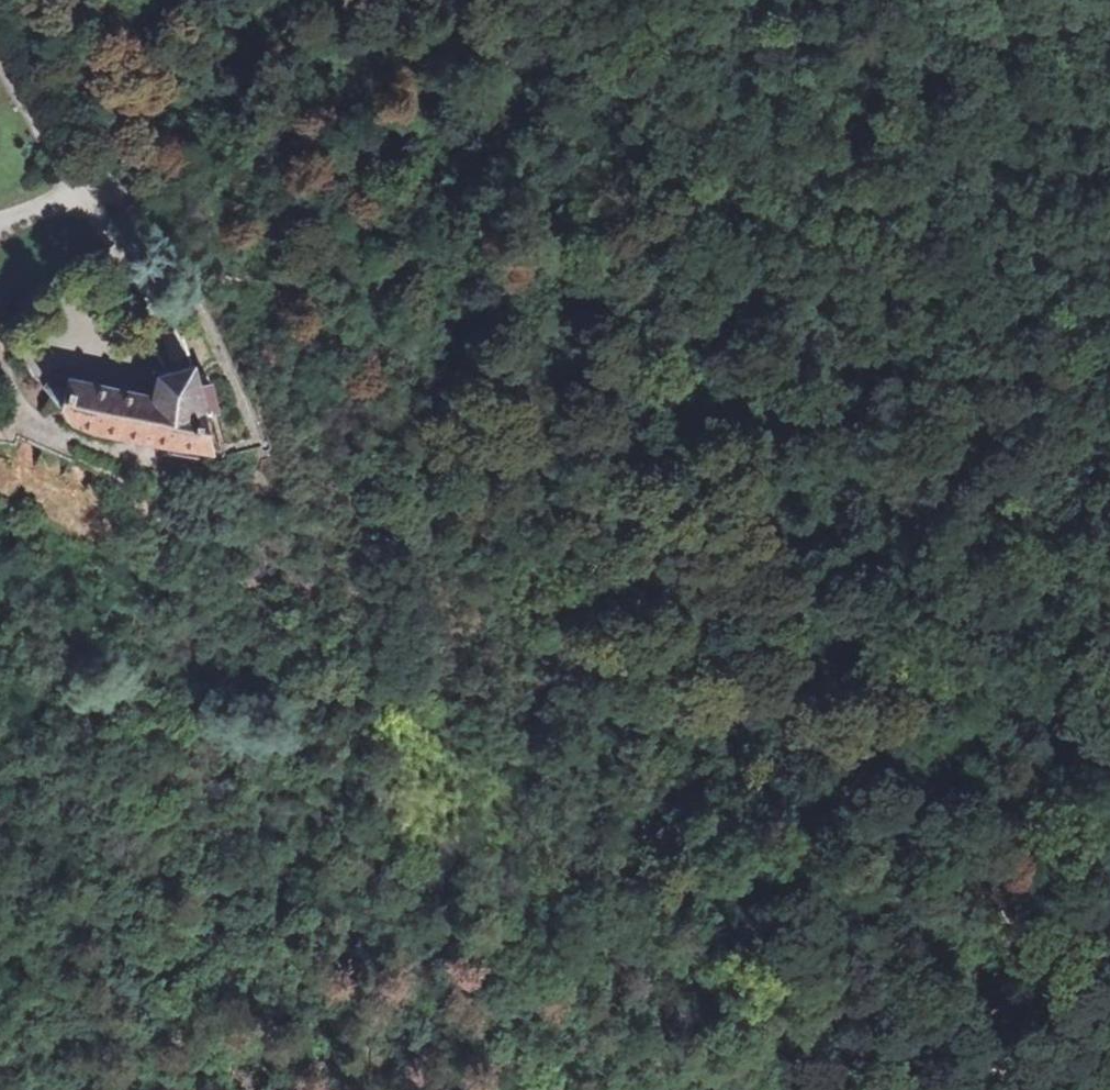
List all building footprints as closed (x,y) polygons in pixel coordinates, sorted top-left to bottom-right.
[(195,367),(192,352),(176,359),(171,356),(155,361),(151,385),(60,365),(51,382),(70,408),(102,421),(212,439),(203,397),(213,395),(203,366),(195,367)] [(262,427),(267,441),(277,438),(273,424),(262,427)]
